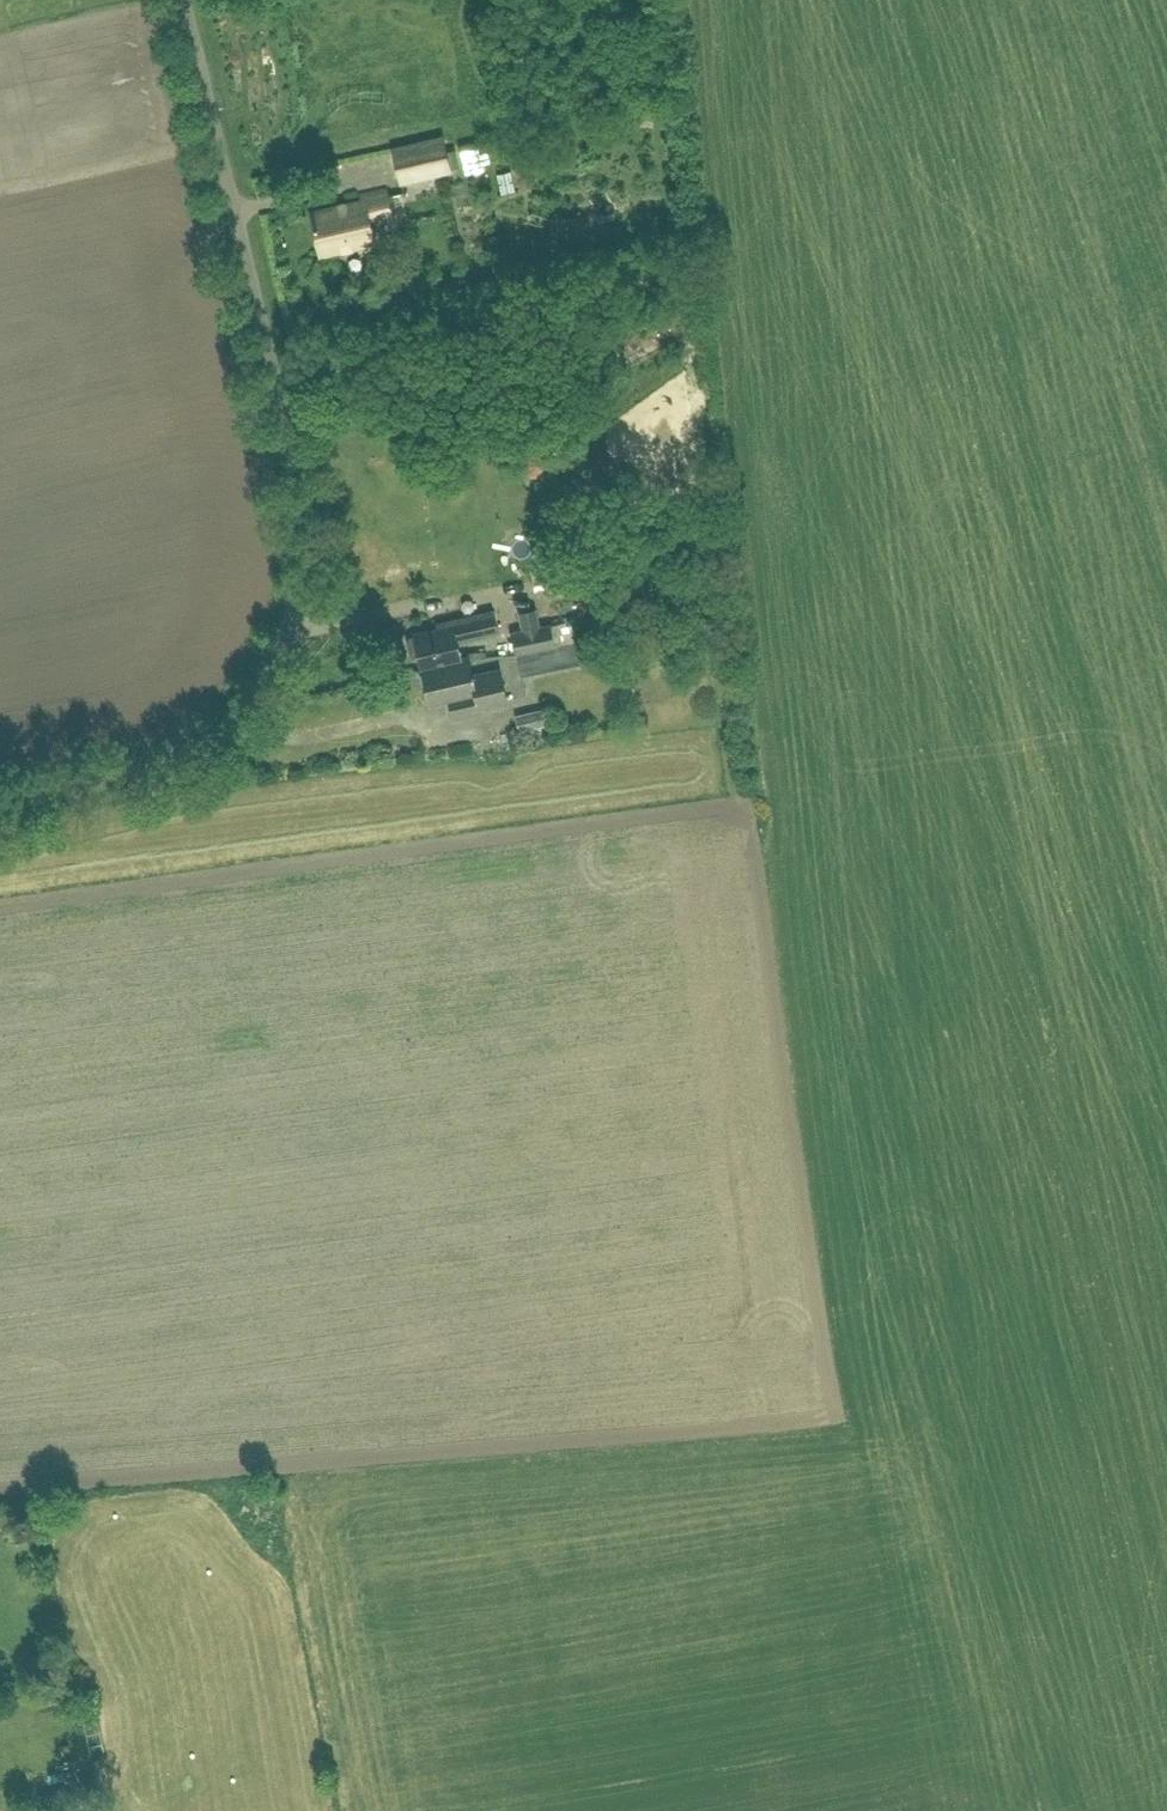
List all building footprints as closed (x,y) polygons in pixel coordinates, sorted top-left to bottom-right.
[(401,182),(451,171),(443,138),(394,149),(401,182)] [(320,254),(374,242),(369,217),(390,212),(385,190),(361,196),(363,201),(311,213),(320,254)] [(461,658),(457,641),(498,632),(493,610),(448,620),(449,625),(414,633),(415,635),(410,636),(408,641),(410,653),(415,656),(419,655),(422,667),(461,658)] [(515,654),(554,645),(549,623),(511,632),(515,654)] [(576,640),(554,645),(515,654),(520,675),(581,662),(576,640)] [(461,658),(422,667),(430,702),(448,698),(452,717),(480,711),(479,706),(507,700),(500,669),(472,675),(468,656),(461,658)] [(545,706),(516,713),(520,729),(548,722),(545,706)]
